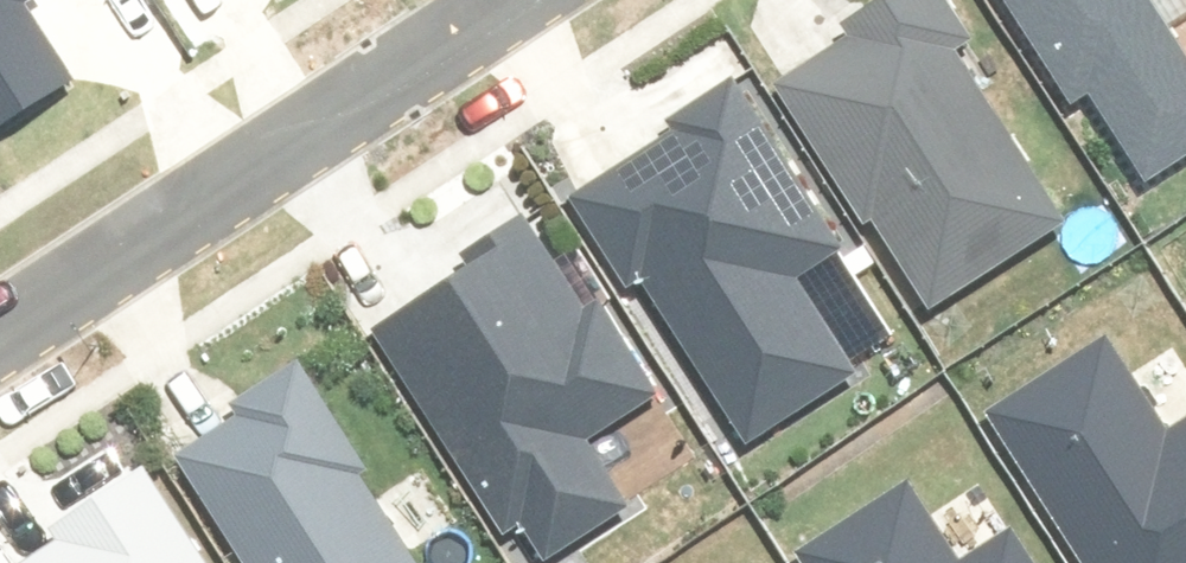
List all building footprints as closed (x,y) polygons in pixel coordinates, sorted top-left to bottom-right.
[(66,81),(13,0),(0,0),(0,124),(66,81)] [(939,0),(913,0),(774,97),(933,325),(1070,231),(954,64),(974,50),(939,0)] [(1066,106),(1083,95),(1140,181),(1185,151),(1185,83),(1131,0),(995,0),(1066,106)] [(642,155),(573,201),(737,447),(850,372),(794,289),(841,258),(732,95),(696,119),(687,104),(632,141),(642,155)] [(550,209),(361,334),(507,553),(522,543),(535,562),(575,562),(641,519),(598,454),(678,402),(550,209)] [(1112,343),(1006,404),(1098,562),(1185,562),(1185,434),(1170,443),(1112,343)] [(179,461),(244,562),(409,562),(358,483),(369,476),(301,369),(234,411),(241,422),(179,461)] [(976,448),(811,556),(815,562),(1035,562),(996,504),(1007,496),(976,448)] [(152,483),(32,562),(205,562),(152,483)]
